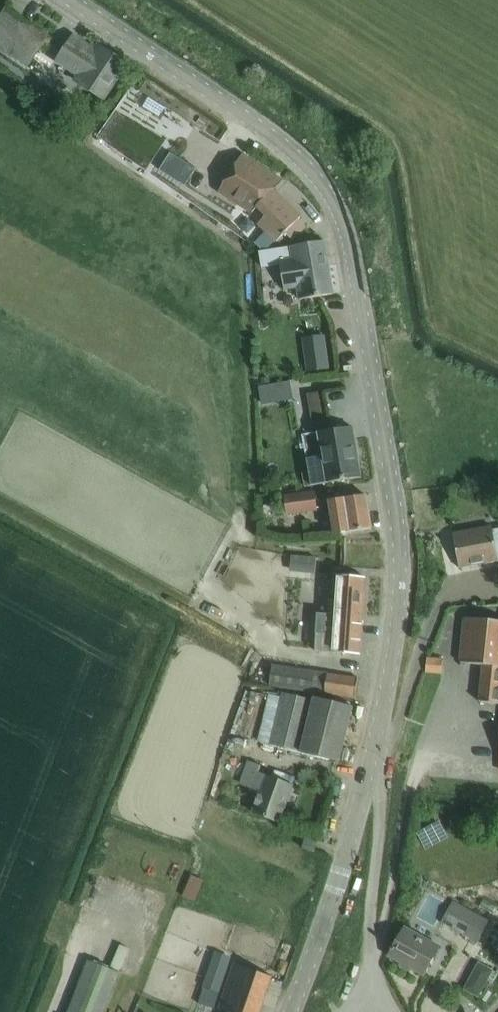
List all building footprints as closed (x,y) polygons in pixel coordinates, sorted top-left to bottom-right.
[(47,34),(6,7),(0,16),(0,53),(24,69),(47,34)] [(100,54),(73,37),(62,54),(58,59),(84,76),(80,81),(103,96),(125,64),(103,49),(100,54)] [(204,110),(218,115),(223,103),(210,97),(204,110)] [(204,182),(212,167),(117,112),(107,129),(181,173),(183,169),(204,182)] [(308,224),(273,190),(283,180),(242,154),(220,190),(252,212),(259,205),(268,214),(260,222),(269,231),(277,223),(291,238),(296,235),(300,243),(318,231),(312,221),(308,224)] [(333,293),(324,240),(290,246),(292,257),(279,259),(283,288),(297,286),(299,299),(333,293)] [(324,335),(304,338),(309,374),(328,371),(324,335)] [(323,390),(307,393),(313,432),(330,429),(323,390)] [(332,429),(302,434),(309,471),(302,472),(305,486),(311,485),(341,480),(360,476),(354,439),(352,426),(332,429)] [(287,514),(317,509),(314,489),(284,494),(287,514)] [(331,533),(354,530),(371,528),(366,494),(327,500),(331,533)] [(473,529),(453,533),(459,567),(497,561),(493,531),(492,526),(473,529)] [(359,654),(365,576),(337,575),(335,602),(329,602),(328,613),(334,613),(332,635),(317,634),(315,651),(359,654)] [(464,617),(459,662),(483,664),(479,701),(497,703),(497,620),(464,617)] [(439,651),(455,653),(457,638),(441,636),(439,651)] [(441,672),(443,659),(427,657),(425,671),(441,672)] [(355,697),(358,677),(273,665),(270,686),(324,694),(325,692),(355,697)] [(313,698),(282,691),(269,744),(340,761),(353,706),(313,696),(313,698)] [(279,822),(293,785),(259,772),(261,764),(248,759),(240,784),(261,792),(253,812),(279,822)] [(173,858),(177,835),(168,834),(163,856),(173,858)] [(314,851),(317,840),(306,837),(303,848),(314,851)] [(424,901),(446,911),(458,882),(436,873),(424,901)] [(489,919),(497,902),(497,896),(466,879),(455,901),(489,919)] [(476,940),(488,920),(453,900),(441,921),(476,940)] [(439,947),(422,937),(405,927),(394,946),(392,945),(390,948),(392,949),(389,955),(423,974),(439,947)] [(118,973),(89,961),(69,1011),(103,1011),(118,973)] [(272,976),(234,963),(219,1008),(229,1011),(259,1011),(272,976)] [(214,1007),(218,993),(203,988),(199,1002),(214,1007)]
